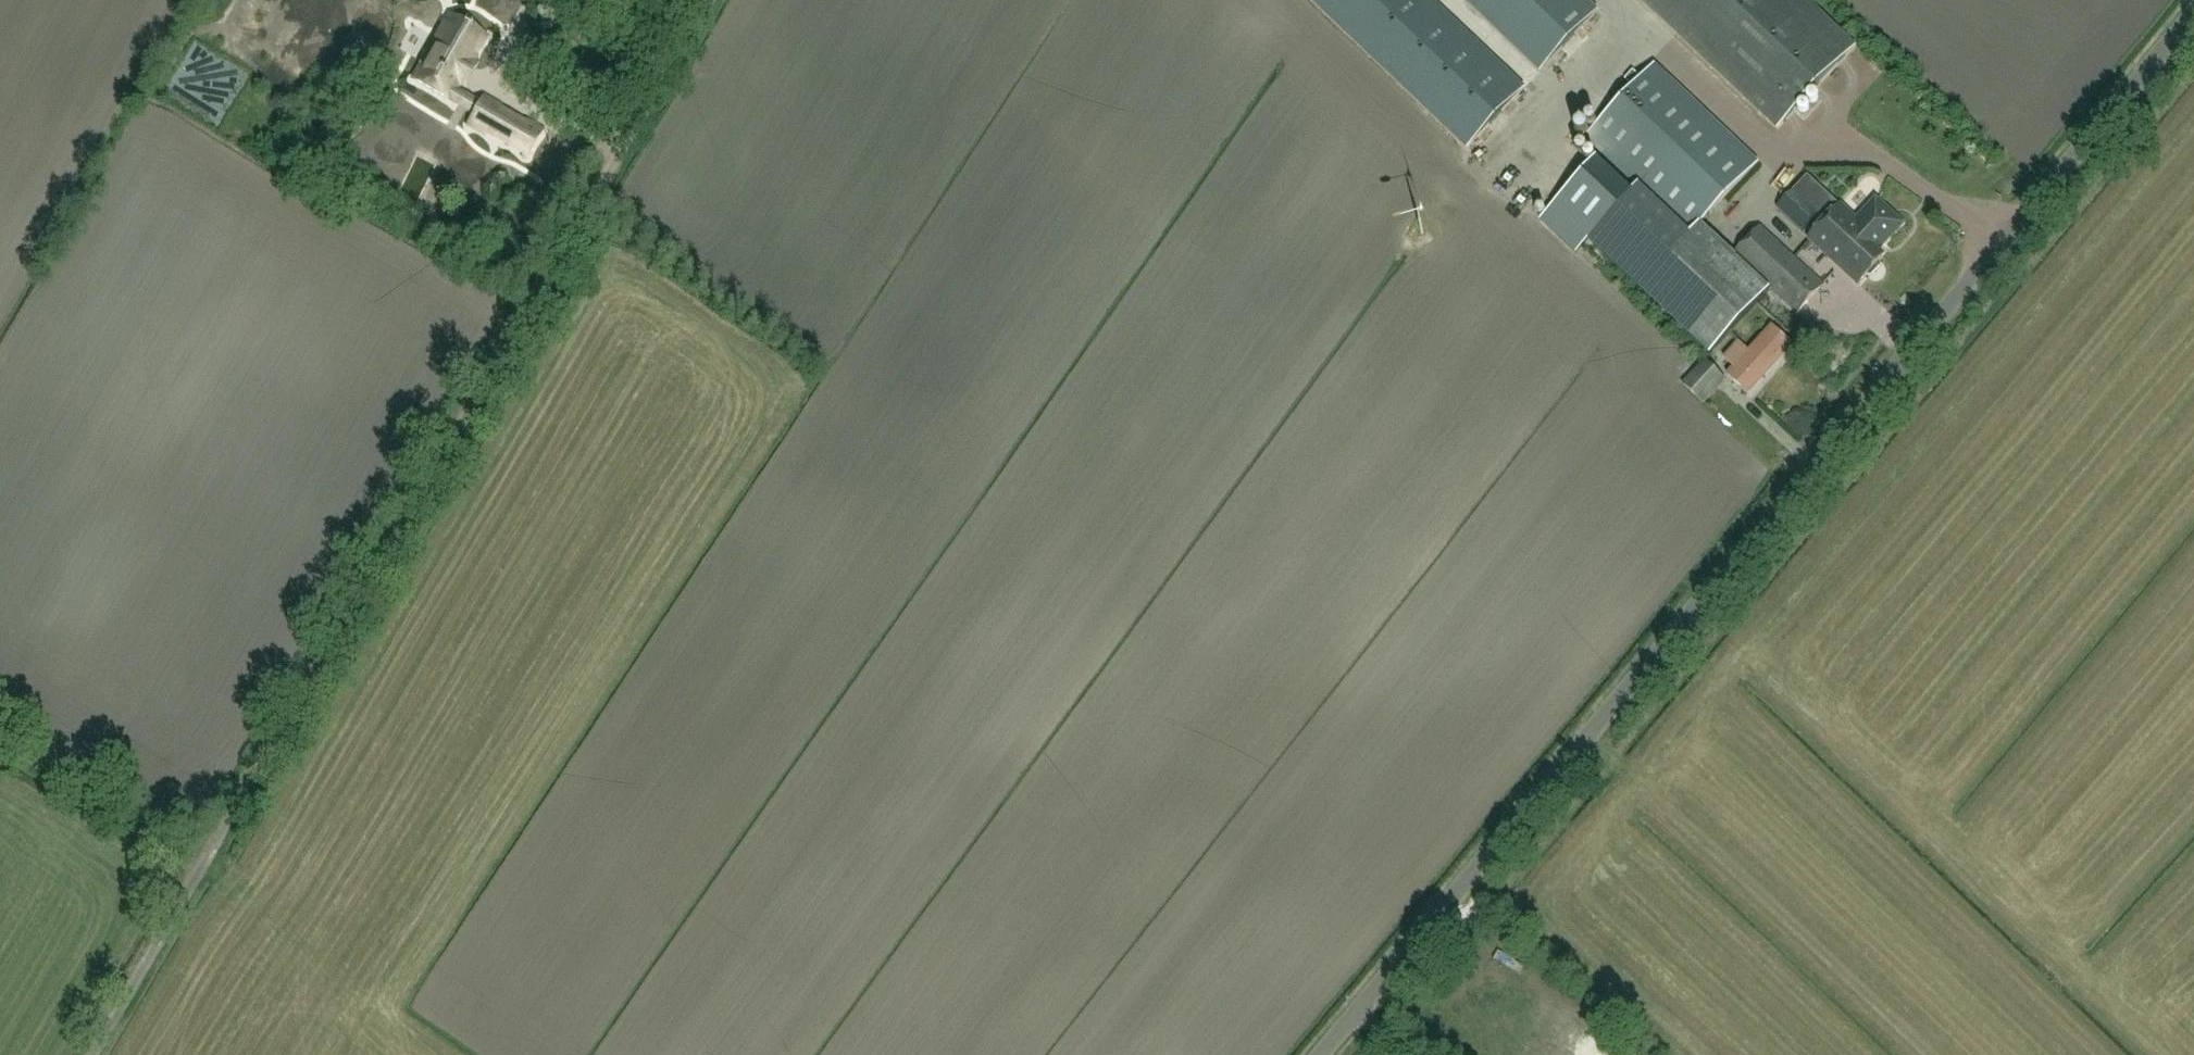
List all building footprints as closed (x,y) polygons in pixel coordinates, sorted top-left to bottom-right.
[(1433,0),(1311,0),(1467,149),(1526,88),(1433,0)] [(1540,72),(1598,10),(1587,0),(1465,0),(1540,72)] [(1856,47),(1807,0),(1641,0),(1777,130),(1856,47)] [(484,39),(448,18),(412,80),(448,101),(484,39)] [(540,134),(482,101),(470,121),(528,154),(540,134)] [(338,165),(354,172),(363,154),(347,146),(338,165)] [(1795,189),(1777,208),(1802,232),(1820,214),(1795,189)] [(1856,221),(1883,245),(1903,224),(1876,200),(1856,221)] [(1883,245),(1856,221),(1840,206),(1809,239),(1859,284),(1867,275),(1871,276),(1881,266),(1879,261),(1883,257),(1877,251),(1883,245)] [(1734,256),(1766,285),(1799,314),(1825,285),(1760,227),(1734,256)] [(1734,368),(1728,376),(1748,394),(1792,345),(1772,326),(1749,352),(1739,343),(1725,359),(1734,368)] [(1703,403),(1724,380),(1704,362),(1683,385),(1703,403)]
